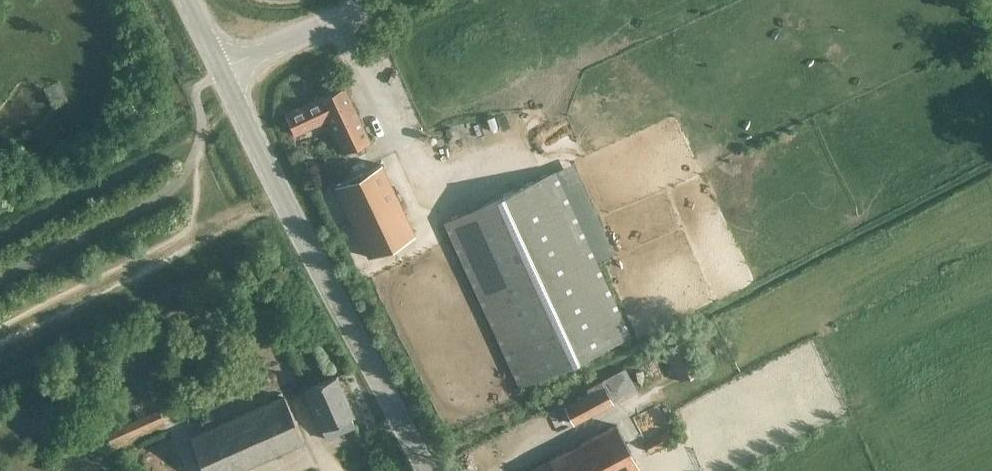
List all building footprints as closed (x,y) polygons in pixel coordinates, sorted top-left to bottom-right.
[(284,113),(294,133),(327,118),(343,151),(368,139),(343,85),(284,113)] [(334,183),(368,255),(414,233),(382,161),(334,183)] [(522,385),(627,338),(593,261),(612,253),(573,162),(445,221),(522,385)] [(677,379),(698,368),(681,336),(661,347),(677,379)] [(322,429),(354,414),(336,374),(304,389),(310,403),(307,404),(311,414),(315,413),(322,429)] [(575,424),(612,405),(600,382),(587,388),(590,393),(566,406),(575,424)] [(204,470),(233,470),(303,440),(282,393),(188,435),(204,470)] [(102,430),(107,442),(160,419),(154,407),(102,430)] [(639,470),(616,426),(530,470),(639,470)] [(645,441),(650,450),(672,437),(667,429),(645,441)]
